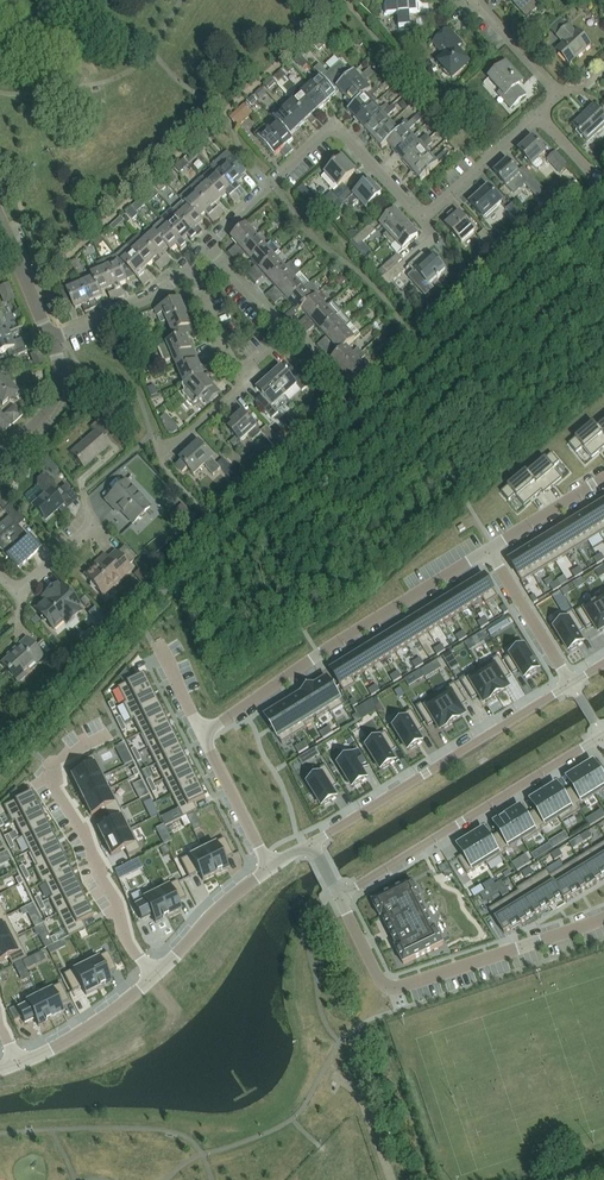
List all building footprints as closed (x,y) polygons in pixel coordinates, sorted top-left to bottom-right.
[(399,3),(384,5),(385,15),(398,14),(400,30),(411,29),(410,13),(420,12),(419,2),(408,3),(408,0),(399,0),(399,3)] [(528,18),(546,2),(545,0),(512,0),(528,18)] [(576,33),(569,26),(557,37),(566,46),(559,52),(557,50),(569,64),(590,45),(578,31),(576,33)] [(453,78),(470,63),(457,49),(462,44),(448,29),(433,43),(444,55),(437,61),(453,78)] [(300,55),(295,60),(303,68),(308,63),(300,55)] [(334,91),(337,88),(353,75),(352,74),(341,61),(328,73),(320,64),(314,69),(317,73),(334,91)] [(290,63),(284,68),(288,73),(294,68),(290,63)] [(499,94),(511,108),(525,95),(517,86),(520,84),(516,79),(519,77),(506,63),(489,78),(502,91),(499,94)] [(346,97),(371,75),(374,72),(370,68),(360,78),(355,72),(355,71),(352,74),(353,75),(337,88),(346,97)] [(281,70),(274,75),(275,76),(279,81),(285,75),(281,70)] [(349,112),(372,91),(367,85),(377,75),(374,72),(371,75),(346,97),(351,103),(347,107),(347,109),(348,111),(348,112),(349,112)] [(337,94),(334,91),(317,73),(313,76),(316,79),(310,85),(327,103),(336,94),(336,95),(337,94)] [(318,111),(327,103),(310,85),(306,89),(303,86),(298,90),(318,111)] [(357,120),(375,105),(370,99),(378,91),(375,88),(372,91),(349,112),(357,120)] [(318,111),(298,90),(295,93),(298,96),(292,101),(308,119),(308,120),(312,124),(316,120),(312,116),(318,111)] [(403,108),(409,104),(403,95),(397,100),(403,108)] [(253,96),(247,101),(251,106),(257,100),(253,96)] [(299,128),(308,120),(308,119),(292,101),(287,106),(284,103),(280,107),(299,128)] [(365,130),(386,110),(383,107),(379,110),(375,105),(357,120),(365,130)] [(603,126),(603,117),(594,106),(587,113),(588,114),(584,117),(583,116),(573,126),(587,141),(603,126)] [(299,128),(280,107),(283,110),(278,115),(275,111),(271,115),(274,119),(290,136),(299,128)] [(374,139),(391,123),(386,118),(394,111),(390,107),(386,110),(365,130),(374,139)] [(294,140),(290,136),(274,119),(270,122),(273,125),(268,130),(290,154),(293,151),(288,144),(293,140),(294,140)] [(395,153),(413,137),(408,131),(417,123),(414,119),(408,124),(387,143),(387,144),(395,153)] [(387,143),(408,124),(405,120),(396,128),(391,123),(374,139),(382,148),(381,148),(382,149),(387,144),(387,143)] [(290,154),(268,130),(265,126),(255,135),(275,157),(275,156),(280,151),(286,158),(290,154)] [(404,162),(430,138),(427,135),(418,142),(413,137),(395,153),(404,162)] [(412,171),(430,155),(425,150),(433,142),(430,138),(404,162),(412,171)] [(519,151),(532,165),(534,167),(536,168),(539,168),(542,165),(542,162),(541,160),(540,158),(546,153),(533,138),(519,151)] [(429,173),(450,154),(447,150),(435,160),(430,155),(412,171),(421,180),(420,181),(420,182),(427,176),(430,174),(429,173)] [(246,172),(229,153),(212,168),(239,199),(245,194),(240,189),(241,189),(240,188),(240,189),(237,185),(242,180),(240,177),(246,172)] [(556,153),(548,160),(560,173),(568,166),(556,153)] [(355,172),(342,158),(336,164),(335,163),(333,165),(334,166),(321,177),(334,191),(355,172)] [(184,160),(176,166),(181,171),(188,165),(184,160)] [(523,179),(520,175),(508,161),(507,162),(505,161),(501,166),(501,167),(496,171),(495,169),(495,170),(496,171),(494,173),(507,187),(513,181),(513,182),(516,182),(521,178),(523,180),(523,179)] [(239,199),(212,168),(202,178),(207,184),(221,199),(227,194),(230,198),(229,198),(230,199),(230,198),(234,203),(239,199)] [(545,191),(531,175),(524,182),(538,198),(545,191)] [(348,201),(353,207),(360,201),(366,208),(381,195),(369,181),(348,201)] [(221,199),(207,184),(196,194),(218,218),(223,213),(219,209),(220,208),(219,208),(215,204),(221,199)] [(502,202),(488,187),(486,189),(485,189),(486,191),(483,194),(482,193),(470,203),(484,218),(502,202)] [(152,188),(148,192),(154,198),(158,194),(152,188)] [(218,218),(196,194),(190,188),(179,198),(188,208),(189,207),(200,219),(200,218),(205,214),(208,217),(209,218),(213,222),(218,218)] [(322,214),(325,211),(338,199),(331,192),(316,207),(322,214)] [(142,199),(133,207),(138,213),(147,204),(142,199)] [(343,206),(338,199),(325,211),(336,222),(340,218),(335,213),(343,206)] [(513,204),(506,210),(522,227),(529,222),(513,204)] [(203,222),(200,218),(200,219),(189,207),(188,208),(179,216),(197,237),(203,232),(201,230),(200,230),(198,230),(197,228),(203,222)] [(383,236),(388,241),(407,223),(396,211),(380,225),(387,233),(383,236)] [(475,231),(465,220),(463,221),(460,218),(462,217),(460,214),(457,216),(454,213),(450,216),(449,215),(448,216),(452,220),(446,225),(462,243),(475,231)] [(197,237),(179,216),(168,226),(182,241),(188,235),(190,237),(190,240),(192,242),(197,237)] [(187,246),(182,241),(168,226),(167,226),(162,220),(151,230),(154,232),(168,248),(171,251),(178,245),(179,247),(180,249),(179,249),(181,252),(187,246)] [(418,236),(407,223),(388,241),(392,246),(396,242),(403,250),(418,236)] [(241,249),(256,236),(247,225),(232,238),(241,249)] [(352,241),(358,247),(376,231),(370,225),(352,241)] [(489,247),(495,242),(484,230),(478,235),(489,247)] [(163,252),(168,248),(154,232),(144,242),(166,266),(171,261),(166,256),(167,256),(166,256),(163,252)] [(166,266),(144,242),(138,235),(127,245),(147,267),(153,262),(156,265),(155,265),(156,266),(161,270),(166,266)] [(251,260),(266,246),(256,236),(241,249),(251,260)] [(508,240),(501,246),(507,252),(514,246),(508,240)] [(147,267),(127,245),(116,255),(115,256),(122,272),(129,269),(136,276),(139,280),(140,281),(144,285),(150,280),(145,276),(146,275),(145,275),(142,272),(147,267)] [(261,270),(275,257),(266,246),(251,260),(261,270)] [(233,257),(239,252),(234,247),(228,253),(233,257)] [(243,256),(239,252),(233,257),(237,262),(243,256)] [(387,274),(398,263),(402,260),(397,254),(382,268),(387,274)] [(446,270),(433,256),(428,260),(426,262),(421,255),(409,266),(413,271),(408,276),(409,276),(425,294),(433,288),(429,285),(437,278),(438,279),(439,278),(438,277),(446,270)] [(126,280),(136,276),(129,269),(122,272),(115,256),(102,261),(118,298),(124,295),(122,290),(122,289),(120,285),(127,282),(126,280)] [(270,281),(285,268),(275,257),(261,270),(258,273),(252,278),(256,283),(265,275),(270,281)] [(77,259),(71,262),(74,270),(81,267),(77,259)] [(118,298),(102,261),(97,263),(100,271),(92,274),(94,278),(100,293),(101,293),(107,290),(109,294),(109,295),(110,295),(112,301),(118,298)] [(280,292),(301,273),(291,262),(285,268),(270,281),(275,287),(267,295),(271,300),(277,294),(280,292)] [(405,271),(398,263),(387,274),(382,278),(388,286),(405,271)] [(252,278),(258,273),(254,268),(248,274),(252,278)] [(289,302),(310,283),(301,273),(280,292),(284,296),(289,302)] [(103,297),(101,293),(100,293),(94,278),(81,284),(91,310),(99,307),(97,304),(95,303),(94,301),(103,297)] [(2,284),(9,300),(20,295),(13,280),(2,284)] [(302,310),(317,296),(320,294),(310,283),(289,302),(295,308),(286,316),(290,321),(302,310)] [(91,310),(81,284),(61,292),(67,305),(73,302),(76,309),(84,305),(85,307),(84,309),(84,310),(85,312),(91,310)] [(275,304),(281,299),(277,294),(271,300),(275,304)] [(303,328),(326,307),(317,296),(302,310),(307,316),(298,324),(303,328)] [(161,324),(168,321),(188,312),(185,305),(183,306),(180,300),(155,310),(161,324)] [(321,331),(341,313),(332,302),(326,307),(303,328),(307,333),(316,325),(321,331)] [(188,312),(168,321),(176,340),(186,336),(191,334),(188,327),(192,326),(189,320),(186,313),(188,312)] [(328,344),(331,342),(351,324),(341,313),(321,331),(326,337),(318,345),(322,350),(328,344)] [(130,322),(132,328),(135,335),(143,332),(137,318),(130,322)] [(132,328),(130,322),(129,321),(123,324),(126,331),(132,328)] [(361,334),(351,324),(331,342),(340,352),(346,347),(347,347),(361,334)] [(8,332),(0,335),(0,353),(7,350),(10,358),(26,352),(21,338),(12,342),(8,332)] [(192,349),(186,336),(176,340),(160,347),(166,361),(173,358),(176,364),(196,355),(193,349),(192,349)] [(332,349),(328,344),(322,350),(326,355),(332,349)] [(341,371),(362,352),(358,348),(352,353),(347,347),(346,347),(340,352),(331,360),(337,366),(328,374),(332,379),(338,373),(341,371)] [(44,364),(39,351),(30,355),(35,368),(44,364)] [(366,356),(362,352),(341,371),(351,382),(366,368),(360,362),(366,356)] [(199,362),(196,355),(176,364),(185,384),(203,376),(197,362),(199,362)] [(281,367),(269,378),(285,396),(297,385),(302,391),(308,385),(297,372),(291,377),(281,367)] [(343,378),(338,373),(332,379),(336,383),(343,378)] [(17,395),(16,393),(18,390),(4,376),(2,378),(0,376),(0,402),(2,405),(8,400),(9,402),(17,395)] [(213,387),(203,376),(185,384),(182,385),(185,391),(183,393),(194,405),(203,397),(208,403),(220,392),(214,386),(213,387)] [(269,378),(257,389),(262,395),(266,400),(260,405),(272,418),(278,413),(290,402),(285,396),(269,378)] [(14,405),(3,415),(12,424),(23,414),(14,405)] [(3,415),(0,412),(0,428),(4,432),(12,424),(3,415)] [(261,432),(260,432),(261,431),(260,431),(257,427),(253,423),(254,422),(252,420),(252,421),(243,412),(231,422),(234,425),(229,429),(236,437),(230,442),(234,447),(240,441),(241,442),(248,435),(253,440),(261,432)] [(71,453),(83,467),(108,446),(102,439),(109,433),(97,420),(91,426),(95,431),(71,453)] [(569,443),(576,452),(583,447),(592,458),(603,447),(603,436),(597,428),(598,428),(594,423),(569,443)] [(276,449),(282,443),(267,426),(261,431),(260,432),(261,432),(276,449)] [(220,468),(221,468),(212,458),(213,458),(199,442),(180,459),(182,461),(177,466),(182,472),(188,468),(194,475),(205,465),(206,467),(213,475),(221,469),(220,468)] [(528,473),(527,473),(542,491),(544,494),(562,478),(553,467),(559,462),(552,453),(548,456),(528,473)] [(238,475),(226,462),(221,468),(220,468),(221,469),(232,481),(238,475)] [(505,489),(501,492),(509,501),(515,495),(524,506),(542,491),(527,473),(528,473),(526,471),(505,489)] [(63,504),(68,500),(74,494),(65,485),(59,490),(44,473),(37,479),(36,487),(25,498),(45,520),(59,508),(63,513),(67,509),(63,504)] [(125,481),(105,500),(113,508),(116,506),(133,523),(150,507),(125,481)] [(10,504),(4,510),(9,516),(15,510),(10,504)] [(597,506),(586,513),(599,534),(603,531),(603,518),(597,506)] [(599,534),(586,513),(575,519),(588,541),(599,534)] [(15,523),(9,516),(0,524),(0,549),(4,553),(5,552),(8,556),(5,559),(6,559),(8,557),(18,568),(39,549),(15,523)] [(588,541),(575,519),(564,526),(577,548),(588,541)] [(577,548),(564,526),(553,533),(566,555),(577,548)] [(566,555),(553,533),(542,540),(556,561),(566,555)] [(110,534),(105,538),(113,549),(118,546),(110,534)] [(556,561),(542,540),(531,546),(545,568),(556,561)] [(545,568),(531,546),(520,553),(534,575),(545,568)] [(115,553),(108,560),(105,557),(103,559),(104,561),(100,564),(98,564),(85,575),(100,592),(120,574),(123,577),(130,569),(115,553)] [(534,575),(520,553),(509,560),(522,582),(534,575)] [(595,571),(599,578),(603,575),(603,569),(602,567),(595,571)] [(498,597),(485,575),(473,582),(483,598),(483,599),(486,604),(498,597)] [(483,598),(473,582),(462,589),(472,605),(483,599),(483,598)] [(45,600),(35,609),(51,627),(61,618),(66,624),(81,610),(78,607),(80,605),(61,585),(60,587),(57,584),(50,590),(53,593),(52,597),(49,599),(45,600)] [(568,587),(561,591),(564,596),(571,592),(568,587)] [(472,605),(462,589),(451,596),(461,612),(472,605)] [(461,612),(451,596),(440,602),(450,618),(461,612)] [(576,611),(587,629),(593,625),(596,629),(599,627),(602,631),(603,630),(603,614),(597,602),(598,602),(596,599),(576,611)] [(450,618),(440,602),(430,609),(439,625),(450,618)] [(95,608),(88,613),(96,622),(103,630),(109,624),(102,616),(95,608)] [(439,625),(430,609),(419,616),(428,632),(439,625)] [(114,611),(107,617),(111,622),(118,616),(114,611)] [(572,611),(552,623),(569,651),(583,643),(578,635),(584,630),(572,611)] [(428,632),(419,616),(408,623),(417,639),(428,632)] [(417,639),(408,623),(397,629),(407,645),(417,639)] [(497,623),(487,629),(491,635),(501,629),(497,623)] [(407,645),(397,629),(386,636),(396,652),(407,645)] [(396,652),(386,636),(375,643),(385,659),(396,652)] [(13,653),(1,664),(15,679),(18,683),(25,676),(22,672),(34,661),(36,663),(43,657),(26,638),(11,651),(13,653)] [(385,659),(375,643),(364,650),(374,666),(385,659)] [(524,647),(504,659),(513,674),(520,670),(525,678),(539,670),(524,647)] [(374,666),(364,650),(353,656),(363,672),(374,666)] [(450,652),(442,657),(445,662),(453,657),(450,652)] [(363,672),(353,656),(342,663),(352,679),(363,672)] [(499,656),(479,668),(497,696),(507,690),(504,686),(507,684),(505,680),(511,676),(499,656)] [(437,661),(431,664),(436,672),(441,668),(437,661)] [(352,679),(342,663),(331,670),(344,692),(356,684),(352,679)] [(479,668),(460,680),(472,699),(479,696),(481,700),(485,698),(487,702),(497,696),(479,668)] [(420,670),(415,673),(419,680),(425,677),(420,670)] [(124,672),(118,678),(123,683),(129,676),(124,672)] [(143,674),(117,687),(125,702),(125,703),(151,690),(143,674)] [(315,685),(314,685),(330,711),(329,711),(331,713),(344,705),(341,701),(327,678),(326,679),(324,677),(317,681),(318,683),(315,686),(315,685)] [(455,683),(436,695),(453,723),(463,717),(460,713),(464,711),(461,707),(467,703),(455,683)] [(306,690),(302,693),(316,716),(315,716),(317,718),(329,711),(330,711),(314,685),(313,686),(312,684),(304,688),(306,690)] [(125,702),(122,704),(131,720),(133,719),(133,718),(158,706),(151,690),(125,703),(125,702)] [(302,694),(290,701),(304,723),(315,716),(316,716),(302,693),(301,693),(302,694)] [(436,695),(417,707),(429,726),(435,723),(438,727),(441,725),(443,729),(453,723),(436,695)] [(290,701),(278,708),(295,736),(307,728),(304,723),(290,701)] [(370,701),(367,703),(373,713),(376,711),(370,701)] [(381,704),(375,707),(378,713),(384,709),(381,704)] [(158,706),(133,718),(133,719),(141,734),(166,721),(158,706)] [(278,708),(265,716),(282,743),(295,736),(278,708)] [(411,710),(391,722),(409,750),(422,742),(417,734),(424,730),(411,710)] [(357,714),(352,717),(356,723),(361,720),(357,714)] [(166,721),(141,734),(148,749),(174,736),(166,721)] [(329,727),(325,730),(328,736),(333,733),(329,727)] [(325,730),(320,733),(323,739),(328,736),(325,730)] [(386,732),(366,744),(382,770),(395,762),(390,753),(396,749),(386,732)] [(174,736),(148,749),(156,764),(181,752),(174,736)] [(305,742),(300,745),(304,751),(309,748),(305,742)] [(123,743),(115,747),(118,754),(126,750),(123,743)] [(300,745),(295,748),(299,753),(299,754),(304,751),(300,745)] [(314,748),(308,752),(312,758),(318,755),(314,749),(314,748)] [(357,749),(337,762),(345,774),(343,775),(348,783),(350,782),(353,787),(367,779),(361,771),(368,766),(357,749)] [(181,752),(156,764),(163,780),(189,767),(181,752)] [(85,769),(71,776),(78,789),(104,776),(93,756),(81,762),(85,769)] [(321,775),(308,783),(323,806),(336,798),(331,789),(338,785),(326,765),(318,770),(321,775)] [(581,771),(595,795),(603,789),(603,768),(599,771),(597,767),(594,769),(591,765),(581,771)] [(189,767),(163,780),(171,795),(197,782),(189,767)] [(573,787),(568,791),(577,806),(578,806),(595,795),(581,771),(571,778),(573,781),(570,783),(573,787)] [(104,776),(78,789),(84,802),(110,789),(104,776)] [(142,781),(133,785),(136,792),(145,788),(142,781)] [(197,782),(171,795),(182,818),(185,816),(197,811),(193,804),(204,798),(197,782)] [(555,787),(544,794),(559,817),(558,817),(561,822),(581,811),(578,806),(577,806),(568,791),(563,794),(560,790),(557,791),(555,787)] [(110,789),(84,802),(91,815),(104,809),(107,815),(120,809),(110,789)] [(32,792),(3,806),(12,823),(14,821),(39,808),(32,792)] [(536,810),(531,813),(541,828),(558,817),(559,817),(544,794),(534,800),(537,804),(534,806),(536,810)] [(39,808),(14,821),(22,836),(47,824),(39,808)] [(111,822),(97,829),(104,842),(130,830),(120,809),(107,815),(111,822)] [(518,810),(508,816),(522,840),(523,842),(543,831),(541,828),(531,813),(526,816),(524,812),(521,814),(518,810)] [(194,813),(186,817),(189,822),(197,818),(194,813)] [(182,818),(180,819),(184,828),(190,825),(185,816),(182,818)] [(500,832),(495,836),(504,851),(505,850),(522,840),(508,816),(498,822),(500,826),(497,828),(500,832)] [(592,816),(586,820),(590,826),(596,822),(592,816)] [(47,824),(22,836),(29,851),(55,839),(47,824)] [(130,830),(104,842),(111,856),(124,849),(128,856),(140,850),(130,830)] [(482,832),(472,839),(486,862),(487,865),(506,853),(505,850),(504,851),(495,836),(490,839),(487,835),(484,836),(482,832)] [(170,837),(162,841),(164,845),(172,842),(170,837)] [(214,841),(201,848),(202,850),(203,850),(215,875),(227,868),(223,860),(233,856),(224,838),(215,843),(214,841)] [(55,839),(29,851),(37,866),(37,867),(62,854),(55,839)] [(464,855),(458,858),(467,874),(486,862),(472,839),(461,845),(464,849),(461,851),(464,855)] [(556,839),(550,843),(553,849),(559,845),(556,839)] [(550,843),(543,847),(546,853),(553,849),(550,843)] [(594,849),(603,866),(603,843),(594,849)] [(579,858),(594,882),(595,881),(601,878),(600,878),(603,875),(603,866),(594,849),(579,858)] [(191,854),(180,860),(189,877),(198,873),(202,881),(215,875),(203,850),(202,850),(192,855),(191,854)] [(0,854),(0,865),(8,861),(11,860),(7,851),(0,854)] [(37,866),(34,868),(42,884),(45,883),(44,882),(70,869),(62,854),(37,867),(37,866)] [(579,858),(564,867),(579,891),(581,890),(586,887),(594,882),(579,858)] [(122,868),(115,871),(119,881),(127,877),(138,871),(144,868),(139,859),(134,862),(122,868)] [(519,859),(512,863),(517,871),(524,867),(519,859)] [(447,863),(438,868),(441,873),(450,869),(447,863)] [(550,876),(563,897),(562,897),(564,901),(571,896),(579,891),(564,867),(550,876)] [(70,869),(44,882),(45,883),(52,897),(77,885),(70,869)] [(547,870),(532,880),(548,906),(550,905),(555,902),(562,897),(563,897),(550,876),(547,870)] [(492,879),(483,885),(486,890),(491,887),(495,885),(495,884),(492,879)] [(532,880),(517,889),(518,891),(519,891),(533,915),(535,914),(541,911),(540,911),(548,906),(532,880)] [(155,890),(154,890),(168,917),(181,911),(177,903),(186,898),(177,881),(168,885),(167,884),(155,890)] [(413,882),(372,902),(381,918),(382,917),(397,947),(395,947),(403,964),(444,944),(436,927),(434,928),(419,899),(421,898),(413,882)] [(52,897),(49,898),(57,914),(85,900),(77,885),(52,897)] [(143,898),(133,903),(142,920),(152,915),(156,923),(168,917),(154,890),(155,890),(154,887),(141,894),(143,898)] [(518,891),(504,900),(519,924),(521,923),(526,920),(533,915),(519,891),(518,891)] [(85,900),(57,914),(68,937),(85,929),(82,923),(82,922),(93,916),(85,900)] [(504,900),(489,909),(504,934),(511,929),(519,924),(504,900)] [(33,904),(25,907),(28,914),(35,928),(43,924),(42,922),(33,904)] [(16,937),(6,917),(0,920),(0,945),(16,937)] [(0,945),(0,962),(8,958),(12,965),(27,958),(16,937),(0,945)] [(53,944),(46,948),(50,954),(58,950),(55,944),(53,944)] [(87,964),(86,964),(98,989),(111,983),(107,975),(116,970),(108,952),(97,958),(97,959),(87,964)] [(31,957),(22,962),(26,969),(35,964),(31,957)] [(73,970),(64,974),(72,992),(82,987),(86,995),(98,989),(86,964),(87,964),(84,959),(71,965),(73,970)] [(39,995),(39,996),(51,1020),(63,1014),(59,1006),(69,1001),(60,984),(49,989),(50,990),(45,992),(39,995)] [(17,1004),(16,1005),(25,1023),(35,1018),(39,1026),(51,1020),(39,996),(39,995),(37,990),(24,997),(26,1001),(19,1004),(17,1005),(17,1004)] [(16,1006),(9,1009),(14,1020),(22,1016),(16,1006)]
